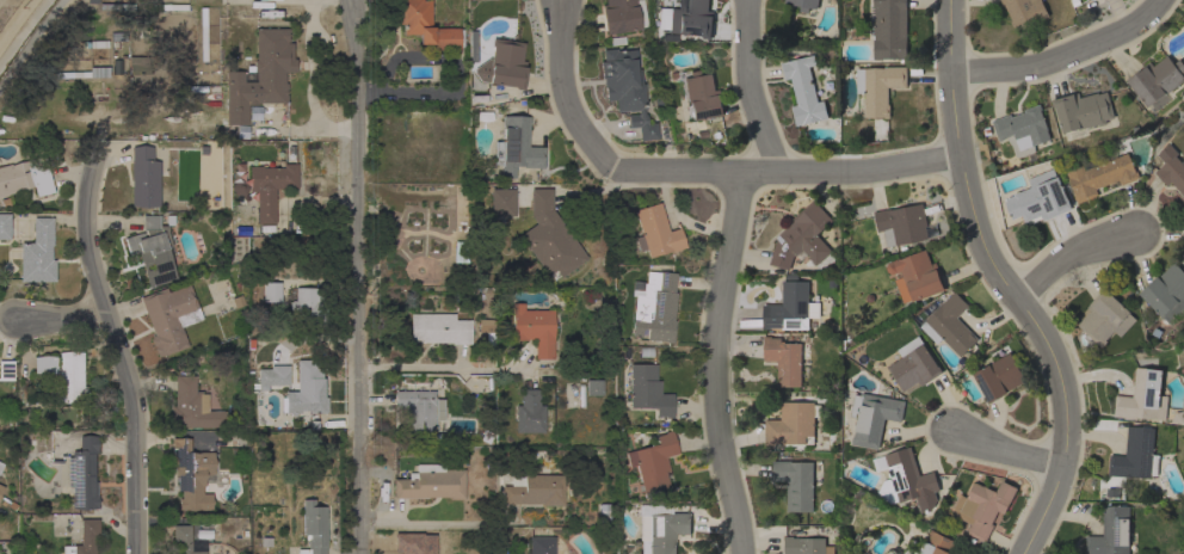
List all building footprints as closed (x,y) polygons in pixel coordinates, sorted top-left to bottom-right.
[(400,11),(399,0),(421,0),(431,0),(431,29),(460,29),(460,30),(463,30),(464,48),(460,48),(460,49),(432,50),(432,44),(419,44),(419,35),(403,35),(403,24),(390,24),(390,11),(400,11)] [(605,5),(604,0),(641,0),(646,26),(640,26),(640,29),(606,35),(602,6),(605,5)] [(677,8),(678,0),(708,0),(708,11),(713,11),(711,39),(703,38),(703,36),(667,33),(668,8),(677,8)] [(784,2),(785,0),(818,0),(816,8),(808,7),(807,13),(798,11),(800,6),(784,2)] [(872,7),(872,0),(906,0),(906,57),(882,57),(882,59),(872,59),(872,39),(874,39),(874,7),(872,7)] [(1001,4),(1000,0),(1040,0),(1048,16),(1016,30),(1016,29),(1013,30),(1010,21),(1011,20),(1004,4),(1001,4)] [(226,72),(243,72),(243,82),(255,82),(255,72),(253,72),(253,60),(255,60),(255,29),(289,29),(289,42),(286,42),(286,43),(292,43),(292,59),(296,59),(296,73),(284,73),(284,84),(286,84),(286,101),(284,101),(284,103),(258,103),(258,105),(247,105),(247,125),(226,125),(226,72)] [(524,43),(522,61),(526,62),(522,91),(514,90),(514,87),(480,82),(474,74),(474,69),(488,59),(491,59),(492,47),(491,47),(492,38),(524,43)] [(616,49),(616,51),(636,49),(636,59),(641,57),(646,109),(643,110),(645,115),(646,115),(647,124),(656,123),(658,140),(640,141),(639,127),(629,128),(628,116),(637,115),(637,110),(616,112),(615,100),(605,101),(604,87),(603,87),(602,76),(600,76),(599,62),(603,61),(602,51),(616,49)] [(813,54),(815,64),(808,66),(816,101),(824,100),(827,118),(795,125),(791,106),(797,104),(790,76),(784,78),(781,62),(813,54)] [(1179,59),(1183,66),(1183,71),(1180,73),(1183,77),(1183,80),(1164,96),(1163,94),(1158,99),(1161,104),(1153,111),(1148,106),(1147,107),(1127,81),(1134,75),(1133,74),(1137,70),(1139,72),(1145,67),(1143,66),(1149,61),(1153,66),(1166,55),(1173,63),(1179,59)] [(148,56),(148,92),(129,92),(128,57),(148,56)] [(856,68),(883,68),(883,66),(906,66),(906,86),(887,87),(887,104),(889,104),(889,118),(883,118),(883,117),(864,117),(864,92),(856,93),(856,68)] [(88,72),(90,72),(90,68),(109,67),(109,78),(88,78),(88,72)] [(715,90),(721,88),(726,115),(690,121),(683,79),(690,78),(689,72),(698,70),(699,75),(711,73),(715,90)] [(88,80),(63,80),(63,73),(88,72),(88,80)] [(1114,117),(1105,119),(1106,124),(1098,125),(1098,124),(1079,129),(1079,128),(1062,133),(1055,106),(1053,107),(1052,99),(1078,92),(1079,97),(1097,92),(1098,93),(1106,91),(1114,117)] [(1010,113),(1011,116),(1024,111),(1023,109),(1040,104),(1041,110),(1047,130),(1050,138),(1034,144),(1034,152),(1032,152),(1030,154),(1025,154),(1023,156),(1020,156),(1019,158),(1018,158),(1017,156),(1016,155),(1015,154),(1013,152),(1012,147),(1011,144),(1005,137),(1004,138),(1004,140),(998,142),(991,121),(1010,113)] [(528,147),(544,147),(544,168),(523,168),(523,166),(514,166),(514,178),(500,178),(500,165),(494,165),(494,142),(501,142),(502,116),(529,117),(528,147)] [(1180,161),(1183,158),(1183,196),(1171,181),(1166,185),(1154,172),(1164,162),(1157,154),(1168,143),(1177,153),(1174,155),(1180,161)] [(131,148),(153,148),(153,162),(160,162),(160,207),(131,207),(131,148)] [(1127,153),(1135,172),(1136,171),(1139,178),(1121,185),(1118,179),(1096,189),(1098,195),(1077,203),(1073,193),(1074,192),(1067,177),(1065,171),(1114,152),(1116,156),(1127,153)] [(17,192),(0,197),(0,166),(11,164),(11,166),(44,158),(54,192),(36,197),(33,186),(17,190),(17,192)] [(297,189),(275,189),(275,224),(257,224),(257,192),(251,192),(251,189),(248,189),(245,196),(235,196),(230,189),(236,180),(243,180),(246,181),(249,181),(249,167),(263,167),(263,168),(284,168),(284,164),(297,164),(297,189)] [(1053,168),(1056,177),(1057,177),(1071,209),(1043,221),(1041,215),(1024,221),(1022,215),(1012,218),(1005,202),(1007,201),(1006,198),(1013,196),(1012,193),(1019,191),(1030,187),(1028,179),(1053,168)] [(513,217),(512,189),(489,189),(489,217),(513,217)] [(536,224),(531,216),(531,189),(551,190),(551,210),(586,258),(560,277),(555,271),(548,276),(529,250),(526,250),(518,236),(536,224)] [(832,220),(815,234),(831,251),(815,265),(808,257),(802,250),(795,256),(794,254),(789,270),(769,264),(777,236),(794,221),(791,218),(813,199),(832,220)] [(631,252),(628,241),(634,239),(634,238),(641,236),(634,210),(660,203),(668,232),(678,228),(677,223),(678,223),(685,247),(671,252),(671,251),(648,258),(646,250),(639,252),(637,250),(631,252)] [(888,209),(888,210),(921,203),(926,226),(925,226),(925,229),(936,227),(937,236),(886,247),(882,230),(877,232),(872,211),(888,209)] [(10,240),(0,240),(0,214),(10,214),(10,240)] [(137,253),(130,256),(124,239),(142,233),(143,238),(147,236),(144,232),(142,230),(142,215),(160,216),(160,226),(167,226),(167,233),(171,244),(166,245),(177,279),(148,288),(137,253)] [(12,259),(12,247),(20,247),(20,242),(32,244),(32,218),(53,218),(53,246),(51,246),(51,260),(55,260),(55,282),(19,282),(19,259),(12,259)] [(899,258),(900,259),(925,248),(931,264),(935,261),(945,289),(913,302),(912,298),(904,302),(894,279),(902,276),(900,271),(892,275),(887,272),(886,267),(887,263),(899,258)] [(1183,271),(1183,270),(1183,297),(1183,308),(1170,322),(1163,316),(1161,318),(1139,293),(1157,276),(1158,277),(1174,261),(1183,271)] [(674,293),(677,293),(673,321),(674,321),(673,343),(646,340),(647,330),(642,328),(641,338),(631,337),(635,296),(631,296),(633,282),(646,283),(647,272),(658,273),(658,272),(676,273),(674,293)] [(782,304),(782,281),(808,281),(807,306),(818,306),(818,318),(808,318),(808,330),(782,328),(782,327),(770,327),(770,328),(765,328),(765,304),(782,304)] [(263,283),(280,283),(280,302),(263,302),(263,283)] [(140,298),(166,288),(167,293),(189,284),(203,320),(181,328),(189,347),(164,356),(159,357),(159,356),(156,355),(154,349),(155,346),(153,346),(150,340),(152,338),(152,337),(154,336),(140,298)] [(295,288),(316,289),(316,302),(319,302),(319,319),(290,319),(290,306),(288,306),(288,302),(290,302),(290,301),(295,301),(295,288)] [(1077,325),(1090,310),(1086,307),(1103,288),(1130,312),(1128,313),(1135,319),(1120,337),(1114,331),(1105,339),(1106,341),(1102,347),(1077,325)] [(978,339),(960,357),(942,338),(936,344),(919,326),(942,304),(942,303),(954,291),(968,306),(956,318),(978,339)] [(553,310),(553,359),(535,359),(535,339),(526,339),(526,340),(511,340),(512,303),(524,303),(524,310),(553,310)] [(455,314),(455,320),(470,320),(470,345),(452,345),(452,343),(409,343),(409,314),(455,314)] [(494,320),(494,333),(479,333),(479,320),(494,320)] [(763,336),(771,336),(771,338),(781,338),(781,341),(784,341),(784,343),(801,343),(800,387),(777,386),(777,361),(763,361),(763,336)] [(918,336),(924,344),(923,344),(938,367),(941,365),(944,371),(921,387),(918,382),(902,393),(884,365),(893,361),(893,362),(901,357),(896,349),(918,336)] [(329,349),(329,358),(302,358),(302,350),(329,349)] [(84,361),(82,387),(87,387),(87,404),(84,404),(73,404),(58,402),(60,359),(58,359),(58,352),(81,352),(81,361),(84,361)] [(973,374),(988,365),(987,364),(1009,352),(1025,381),(1006,392),(1007,393),(988,402),(973,374)] [(56,356),(56,374),(33,374),(35,357),(56,356)] [(13,381),(0,381),(0,361),(13,362),(13,381)] [(630,364),(656,365),(656,381),(660,381),(660,394),(673,394),(672,418),(665,418),(665,417),(655,417),(655,408),(628,408),(628,410),(619,410),(619,395),(629,395),(630,376),(621,376),(621,365),(630,367),(630,364)] [(1112,415),(1115,394),(1131,396),(1135,367),(1161,369),(1159,395),(1167,395),(1165,419),(1134,417),(1134,418),(1112,415)] [(266,390),(258,390),(258,389),(249,389),(249,383),(258,383),(258,369),(289,369),(289,386),(266,386),(266,390)] [(196,376),(195,392),(202,392),(202,394),(208,394),(208,411),(211,411),(211,410),(217,410),(217,412),(226,412),(226,427),(171,427),(171,407),(174,407),(174,376),(196,376)] [(302,392),(302,389),(300,389),(300,388),(297,388),(297,380),(302,380),(302,377),(315,377),(315,378),(325,378),(323,398),(327,398),(327,413),(309,413),(309,411),(300,411),(300,413),(284,413),(285,392),(302,392)] [(586,380),(603,380),(603,395),(586,395),(586,380)] [(539,390),(539,406),(544,406),(544,433),(516,433),(516,406),(520,406),(520,389),(539,390)] [(405,432),(405,407),(394,407),(394,392),(433,392),(433,432),(405,432)] [(884,418),(878,449),(851,444),(852,437),(855,437),(856,431),(855,431),(857,418),(850,415),(853,394),(859,395),(861,393),(905,401),(901,421),(884,418)] [(779,419),(781,401),(813,401),(813,405),(820,405),(820,417),(813,417),(813,444),(804,444),(804,445),(784,445),(784,444),(775,444),(775,445),(764,444),(764,419),(779,419)] [(1174,412),(1183,410),(1183,424),(1179,425),(1170,423),(1174,412)] [(1127,426),(1154,429),(1152,455),(1158,455),(1157,475),(1151,475),(1151,478),(1130,475),(1130,476),(1108,475),(1109,454),(1124,455),(1127,426)] [(668,470),(665,472),(668,487),(660,490),(661,493),(654,495),(653,492),(642,494),(642,492),(639,493),(637,485),(640,484),(635,466),(628,468),(624,453),(656,444),(655,437),(665,433),(665,432),(672,431),(678,455),(665,457),(668,470)] [(72,487),(68,487),(67,457),(73,457),(73,451),(80,451),(79,437),(97,436),(98,453),(93,453),(94,473),(97,473),(97,509),(72,509),(72,487)] [(190,439),(190,453),(214,453),(214,474),(204,474),(204,487),(202,487),(202,494),(211,494),(211,511),(178,511),(178,499),(180,499),(180,492),(177,492),(177,475),(174,475),(174,469),(171,469),(171,438),(190,439)] [(875,470),(870,458),(884,455),(909,447),(919,475),(933,470),(939,491),(935,492),(937,500),(930,501),(931,509),(920,512),(915,497),(899,503),(899,500),(890,503),(876,495),(883,480),(892,478),(888,467),(875,470)] [(771,461),(790,461),(790,462),(813,462),(812,512),(787,511),(787,481),(771,481),(771,461)] [(406,473),(415,473),(414,464),(442,464),(442,470),(464,469),(464,499),(449,499),(449,497),(427,498),(393,499),(393,479),(406,479),(406,473)] [(511,487),(511,475),(563,475),(563,506),(541,506),(541,504),(501,504),(501,486),(511,487)] [(1017,488),(1004,513),(998,511),(991,523),(993,524),(985,542),(966,533),(969,527),(970,527),(972,524),(957,517),(954,507),(960,494),(966,497),(974,481),(982,486),(982,485),(995,492),(1001,480),(1017,488)] [(326,547),(326,553),(296,553),(296,549),(307,549),(307,541),(309,541),(309,535),(303,535),(302,500),(315,499),(315,507),(326,506),(327,547),(326,547)] [(1129,506),(1128,553),(1085,553),(1085,535),(1102,535),(1103,505),(1105,506),(1105,501),(1110,501),(1110,505),(1129,506)] [(674,534),(675,553),(640,553),(640,536),(640,517),(637,517),(637,505),(670,505),(671,515),(671,513),(678,513),(678,511),(684,511),(684,513),(690,513),(690,534),(674,534)] [(94,537),(94,553),(62,553),(62,546),(73,546),(80,546),(80,519),(98,519),(98,537),(94,537)] [(205,550),(205,553),(175,553),(175,543),(172,543),(172,525),(190,525),(190,542),(204,542),(204,550),(205,550)] [(955,542),(949,553),(904,553),(907,547),(919,552),(930,529),(955,542)] [(197,531),(211,531),(211,541),(197,541),(197,531)] [(833,546),(833,553),(783,553),(783,536),(793,536),(793,537),(824,537),(824,546),(833,546)] [(554,537),(554,553),(526,553),(529,553),(529,537),(554,537)] [(259,540),(272,540),(272,548),(260,549),(259,540)]
